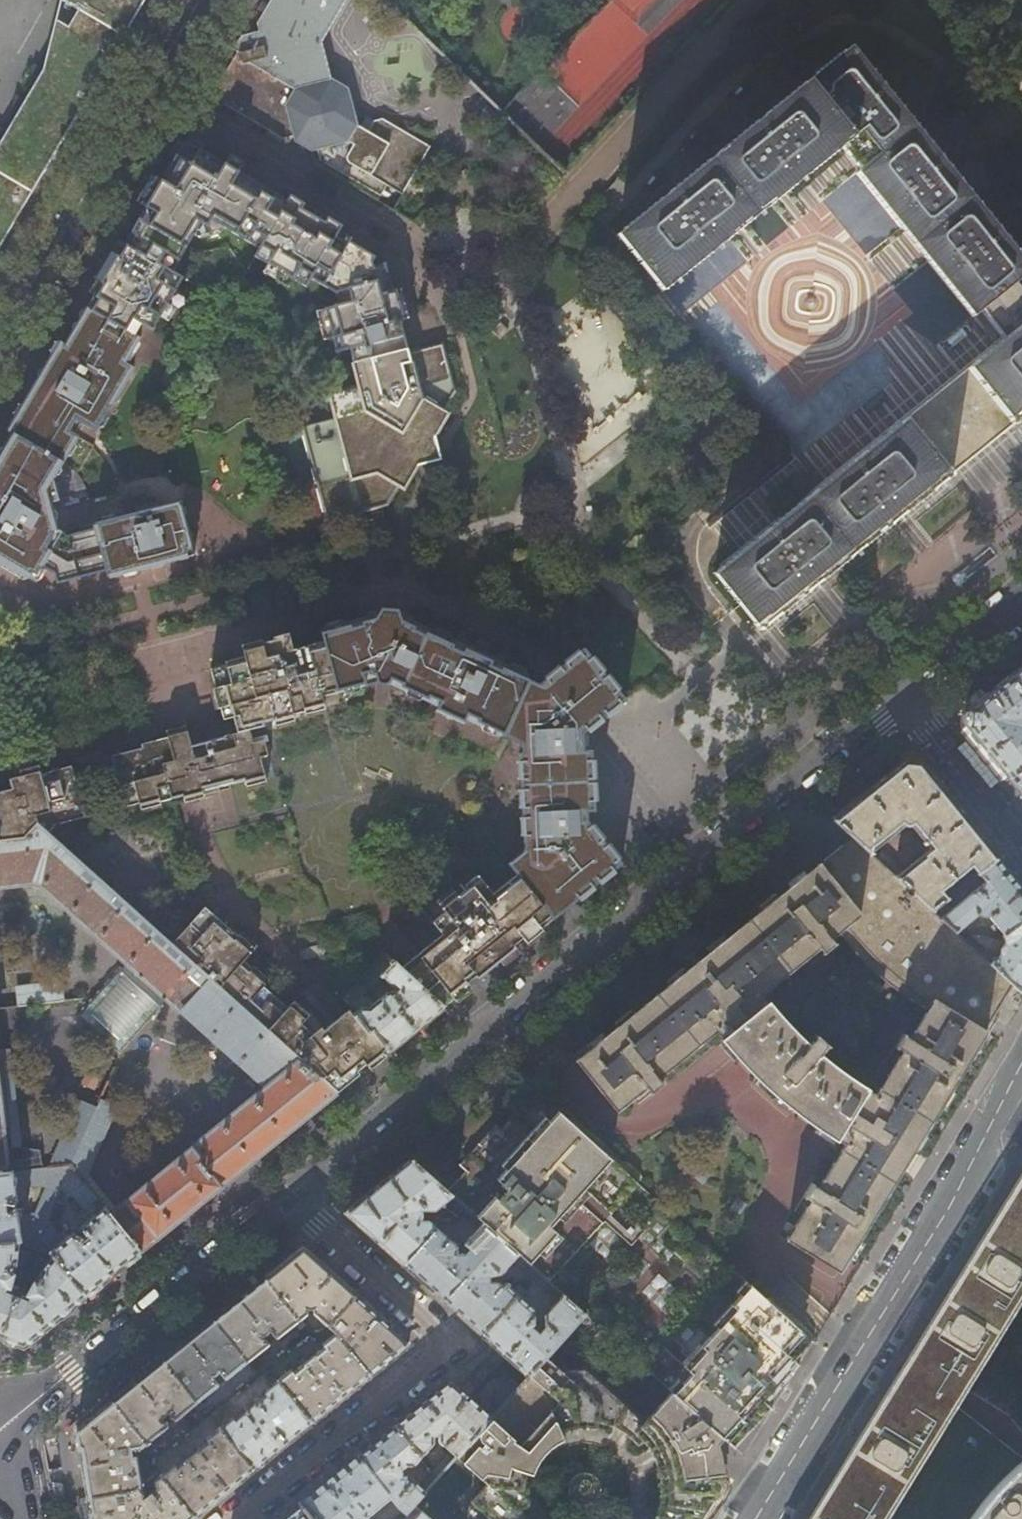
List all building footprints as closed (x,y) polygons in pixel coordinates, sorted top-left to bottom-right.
[(19,216),(63,141),(110,61),(146,0),(82,0),(77,7),(93,17),(85,31),(84,33),(82,32),(57,76),(48,71),(38,108),(37,109),(29,103),(19,141),(18,142),(9,137),(0,169),(0,247),(19,216)] [(82,0),(77,0),(57,76),(82,32),(84,33),(85,31),(93,17),(77,7),(82,0)] [(350,0),(265,0),(250,25),(252,35),(241,40),(234,52),(237,54),(237,56),(228,71),(225,76),(221,74),(215,85),(208,96),(219,109),(283,147),(297,144),(313,153),(316,166),(329,162),(331,175),(378,203),(388,187),(404,196),(429,154),(383,127),(374,128),(370,134),(361,128),(349,93),(332,83),(323,45),(350,0)] [(781,197),(840,149),(897,103),(850,46),(616,235),(663,292),(738,232),(781,197)] [(583,138),(554,80),(507,102),(536,161),(583,138)] [(840,149),(849,161),(858,172),(855,173),(917,249),(970,316),(977,311),(1016,279),(1021,274),(1021,259),(897,103),(840,149)] [(391,296),(384,268),(372,271),(370,267),(374,262),(346,245),(347,240),(336,234),(338,227),(326,220),(322,226),(297,212),(301,205),(287,197),(283,203),(279,201),(236,175),(238,168),(235,166),(226,161),(222,166),(199,152),(201,146),(189,140),(185,147),(177,143),(170,156),(174,158),(175,160),(173,163),(162,182),(156,180),(141,204),(147,208),(140,219),(124,246),(119,243),(118,244),(110,257),(90,292),(90,293),(94,296),(87,309),(133,337),(141,324),(151,330),(181,280),(170,273),(191,237),(194,235),(202,238),(218,234),(224,227),(259,247),(260,248),(256,256),(305,286),(311,278),(337,294),(342,306),(328,311),(340,352),(355,348),(359,362),(405,350),(398,326),(402,322),(395,297),(391,296)] [(1016,279),(977,311),(1003,343),(1021,327),(1021,286),(1016,279)] [(138,339),(133,337),(87,309),(65,347),(59,343),(58,345),(8,430),(14,434),(0,457),(0,562),(31,581),(40,566),(54,573),(104,570),(107,577),(178,558),(192,554),(180,502),(159,507),(155,497),(148,498),(145,491),(139,488),(134,490),(130,497),(123,499),(126,510),(128,509),(130,514),(80,527),(81,532),(70,535),(68,535),(56,528),(50,502),(60,499),(59,495),(56,478),(64,464),(78,439),(74,434),(81,423),(90,428),(97,428),(131,368),(124,363),(138,339)] [(1012,416),(1021,408),(1021,327),(1003,343),(972,368),(1012,416)] [(411,355),(409,349),(405,350),(359,362),(366,387),(337,395),(343,420),(310,428),(333,518),(389,504),(401,483),(407,486),(446,422),(447,420),(442,416),(455,395),(443,347),(411,355)] [(972,368),(914,414),(954,464),(1012,416),(972,368)] [(954,464),(914,414),(715,573),(755,622),(807,581),(860,538),(883,520),(954,464)] [(64,464),(56,478),(59,495),(70,493),(75,495),(84,494),(83,491),(83,485),(81,480),(79,475),(75,471),(70,466),(64,464)] [(528,680),(527,673),(510,666),(509,667),(453,641),(452,637),(436,630),(434,632),(413,622),(412,617),(400,611),(383,610),(369,614),(366,618),(346,624),(344,623),(326,628),(322,634),(324,642),(338,694),(366,685),(365,683),(383,678),(400,686),(400,688),(439,706),(437,711),(463,723),(465,718),(503,735),(528,680)] [(338,694),(324,642),(294,650),(290,634),(275,637),(276,641),(258,646),(245,650),(248,660),(213,669),(226,721),(236,719),(240,734),(193,746),(189,733),(174,737),(142,745),(143,750),(112,758),(125,810),(140,806),(141,809),(184,797),(185,802),(205,797),(204,792),(246,782),(247,786),(267,780),(262,759),(270,757),(266,741),(253,745),(249,732),(263,728),(262,724),(273,721),(275,725),(295,720),(294,716),(325,708),(322,698),(338,694)] [(624,699),(583,649),(538,685),(528,680),(503,735),(526,746),(527,755),(524,755),(524,851),(508,864),(516,874),(552,917),(595,883),(622,861),(587,818),(585,789),(583,757),(581,734),(594,723),(624,699)] [(1021,668),(994,689),(967,711),(966,726),(985,750),(994,761),(1008,778),(1021,767),(1021,669),(1021,668)] [(977,873),(996,859),(946,797),(920,763),(905,761),(871,789),(833,819),(839,825),(853,838),(881,864),(888,858),(881,851),(873,848),(901,824),(905,826),(911,826),(930,849),(895,877),(932,910),(938,905),(946,898),(941,891),(943,889),(972,867),(977,873)] [(12,789),(0,792),(0,842),(24,839),(37,827),(47,835),(54,828),(86,820),(73,767),(42,775),(42,772),(10,780),(12,789)] [(1008,778),(1021,795),(1021,767),(1008,778)] [(301,1061),(170,945),(47,835),(37,827),(24,839),(0,842),(0,884),(29,881),(39,886),(127,963),(122,970),(119,967),(74,1016),(118,1056),(159,1010),(162,1007),(160,1005),(166,997),(268,1088),(301,1061)] [(884,977),(926,1008),(979,1037),(983,1030),(1011,984),(985,959),(981,955),(976,951),(955,932),(932,910),(895,877),(881,864),(853,838),(840,848),(820,865),(818,863),(797,881),(838,931),(867,962),(884,977)] [(984,882),(944,914),(938,905),(932,910),(955,932),(979,913),(983,916),(988,915),(994,923),(991,926),(995,930),(998,928),(1003,934),(1016,924),(1014,919),(1021,912),(1021,891),(1010,876),(996,859),(977,873),(984,882)] [(516,874),(492,894),(477,875),(464,885),(467,889),(457,896),(455,893),(439,905),(444,912),(432,922),(441,934),(400,968),(444,1005),(470,984),(467,981),(472,978),(476,974),(479,977),(516,946),(514,943),(521,937),(524,940),(533,933),(552,917),(516,874)] [(819,948),(823,953),(835,942),(831,937),(838,931),(797,881),(781,894),(704,956),(652,998),(595,1044),(575,1061),(606,1101),(615,1113),(632,1099),(646,1089),(649,1095),(662,1084),(657,1079),(658,1078),(718,1030),(758,997),(805,959),(806,958),(819,948)] [(356,1017),(349,1008),(324,1029),(321,1026),(313,1031),(302,1021),(306,1016),(291,1002),(287,1005),(263,984),(267,980),(243,959),(252,948),(205,906),(170,945),(301,1061),(336,1092),(360,1073),(388,1050),(373,1031),(370,1033),(356,1017)] [(1016,924),(1003,934),(1003,944),(999,948),(997,956),(993,960),(989,956),(985,959),(1011,984),(1021,993),(1021,912),(1014,919),(1016,924)] [(981,955),(985,951),(980,947),(976,951),(981,955)] [(810,963),(823,953),(819,948),(806,958),(810,963)] [(412,1031),(444,1005),(400,968),(394,962),(381,977),(394,990),(391,993),(386,993),(356,1017),(370,1033),(373,1031),(388,1050),(412,1031)] [(26,987),(28,1003),(62,1000),(60,984),(26,987)] [(28,1003),(26,987),(18,988),(19,1003),(28,1003)] [(718,1030),(724,1037),(763,1004),(758,997),(718,1030)] [(748,1070),(767,1087),(807,1043),(786,1023),(767,1002),(763,1004),(724,1037),(721,1040),(723,1043),(748,1070)] [(872,1096),(845,1140),(818,1185),(817,1186),(811,1183),(795,1211),(801,1214),(785,1239),(838,1271),(869,1221),(953,1083),(979,1037),(926,1008),(910,1034),(903,1031),(899,1037),(886,1059),(892,1063),(872,1096)] [(782,1100),(821,1055),(828,1046),(816,1035),(808,1043),(807,1043),(767,1087),(770,1090),(782,1100)] [(822,1056),(821,1055),(782,1100),(806,1119),(831,1136),(834,1138),(837,1135),(863,1091),(864,1087),(862,1086),(822,1056)] [(336,1092),(301,1061),(268,1088),(111,1215),(140,1251),(183,1216),(232,1176),(278,1139),(315,1110),(336,1092)] [(646,1089),(632,1099),(637,1105),(649,1095),(646,1089)] [(549,1283),(638,1184),(537,1091),(515,1114),(500,1131),(494,1125),(493,1126),(469,1153),(458,1165),(464,1170),(446,1190),(465,1208),(499,1239),(537,1273),(549,1283)] [(872,1096),(863,1091),(837,1135),(845,1140),(872,1096)] [(96,1096),(92,1106),(77,1100),(50,1167),(69,1165),(70,1165),(81,1179),(112,1103),(96,1096)] [(461,1213),(465,1208),(446,1190),(411,1160),(380,1185),(347,1212),(379,1241),(404,1263),(436,1229),(427,1221),(423,1222),(419,1212),(431,1209),(445,1198),(461,1213)] [(40,1238),(57,1197),(60,1189),(69,1165),(50,1167),(6,1172),(0,1172),(0,1243),(21,1240),(40,1238)] [(73,1197),(91,1218),(81,1226),(87,1234),(87,1237),(84,1240),(76,1230),(73,1233),(69,1229),(65,1232),(68,1237),(64,1240),(55,1229),(64,1206),(57,1197),(40,1238),(53,1254),(85,1295),(112,1273),(140,1251),(111,1215),(81,1179),(70,1165),(69,1165),(60,1189),(66,1197),(73,1197)] [(1017,1183),(1008,1197),(1001,1208),(1021,1221),(1021,1186),(1017,1183)] [(455,1246),(436,1229),(404,1263),(423,1281),(445,1300),(499,1239),(465,1208),(461,1213),(477,1228),(464,1243),(468,1247),(464,1253),(456,1254),(455,1246)] [(1001,1208),(916,1345),(970,1377),(1021,1295),(1021,1221),(1001,1208)] [(537,1273),(499,1239),(445,1300),(466,1319),(482,1333),(522,1289),(517,1286),(513,1290),(504,1283),(500,1285),(495,1281),(489,1278),(489,1274),(501,1274),(513,1260),(533,1278),(537,1273)] [(85,1295),(53,1254),(48,1258),(37,1254),(26,1281),(31,1283),(28,1292),(12,1286),(16,1277),(21,1279),(32,1251),(22,1249),(21,1240),(0,1243),(0,1336),(23,1345),(61,1315),(85,1295)] [(328,1327),(354,1296),(330,1274),(302,1249),(282,1265),(264,1280),(303,1328),(304,1326),(300,1319),(306,1313),(307,1309),(313,1309),(314,1316),(328,1327)] [(671,1393),(721,1438),(760,1398),(749,1390),(783,1355),(774,1347),(794,1326),(745,1281),(735,1272),(646,1370),(671,1393)] [(525,1293),(522,1289),(482,1333),(502,1352),(528,1375),(544,1359),(583,1315),(549,1283),(537,1273),(533,1278),(556,1300),(543,1315),(544,1324),(537,1333),(531,1328),(534,1324),(534,1309),(521,1297),(525,1293)] [(299,1330),(303,1328),(264,1280),(238,1300),(213,1320),(247,1362),(293,1324),(299,1330)] [(368,1374),(407,1343),(381,1320),(354,1296),(328,1327),(322,1334),(333,1334),(334,1334),(368,1374)] [(201,1399),(247,1362),(213,1320),(186,1342),(163,1361),(201,1408),(204,1406),(201,1402),(201,1399)] [(760,1398),(721,1438),(734,1449),(771,1409),(764,1403),(798,1365),(795,1361),(812,1343),(794,1326),(774,1347),(783,1355),(749,1390),(760,1398)] [(336,1400),(368,1374),(334,1334),(333,1334),(322,1343),(324,1347),(324,1348),(307,1362),(306,1362),(302,1359),(299,1362),(301,1366),(294,1372),(290,1369),(277,1380),(310,1421),(336,1400)] [(970,1377),(916,1345),(900,1372),(953,1405),(970,1377)] [(704,1518),(721,1490),(721,1486),(713,1480),(720,1453),(717,1444),(721,1438),(671,1393),(643,1419),(585,1370),(562,1374),(544,1359),(528,1375),(517,1386),(500,1407),(490,1417),(455,1456),(485,1484),(468,1502),(486,1518),(516,1518),(511,1507),(509,1489),(511,1468),(519,1449),(530,1435),(538,1427),(558,1416),(579,1411),(593,1411),(610,1414),(625,1421),(636,1430),(642,1425),(654,1440),(663,1457),(668,1476),(668,1493),(666,1508),(661,1518),(703,1518),(704,1518)] [(198,1410),(201,1408),(163,1361),(136,1383),(112,1402),(147,1444),(194,1406),(198,1410)] [(900,1372),(809,1518),(878,1518),(953,1405),(900,1372)] [(517,1386),(506,1377),(497,1386),(488,1396),(500,1407),(517,1386)] [(279,1447),(310,1421),(277,1380),(264,1390),(267,1394),(266,1395),(249,1409),(245,1406),(240,1410),(243,1414),(237,1419),(236,1420),(232,1416),(219,1428),(252,1468),(279,1447)] [(455,1456),(490,1417),(450,1381),(421,1404),(395,1425),(419,1457),(432,1444),(432,1435),(437,1434),(438,1443),(448,1453),(431,1472),(435,1477),(455,1456)] [(81,1449),(78,1430),(111,1403),(105,1397),(69,1427),(72,1451),(81,1449)] [(142,1448),(147,1444),(112,1402),(111,1403),(78,1430),(81,1449),(83,1460),(89,1496),(89,1498),(135,1490),(140,1485),(142,1483),(141,1473),(145,1472),(144,1467),(140,1467),(138,1455),(133,1456),(132,1450),(142,1448)] [(1021,1474),(1021,1456),(953,1405),(878,1518),(982,1518),(1021,1474)] [(419,1457),(395,1425),(372,1444),(357,1456),(391,1498),(396,1503),(405,1510),(435,1477),(431,1472),(418,1486),(408,1476),(400,1475),(398,1471),(399,1470),(404,1465),(411,1466),(419,1457)] [(217,1497),(252,1468),(219,1428),(206,1437),(208,1441),(208,1443),(191,1456),(188,1453),(183,1456),(185,1461),(178,1467),(174,1464),(160,1475),(194,1516),(217,1497)] [(391,1498),(357,1456),(326,1481),(299,1503),(312,1518),(365,1518),(391,1498)] [(982,1518),(1021,1518),(1021,1474),(982,1518)] [(135,1490),(89,1498),(92,1512),(94,1518),(190,1518),(194,1516),(160,1475),(154,1480),(156,1487),(148,1494),(140,1485),(135,1490)] [(92,1512),(89,1498),(89,1496),(78,1499),(81,1518),(94,1518),(92,1512)] [(299,1503),(279,1518),(312,1518),(299,1503)] [(417,1511),(409,1518),(426,1518),(417,1511)]
